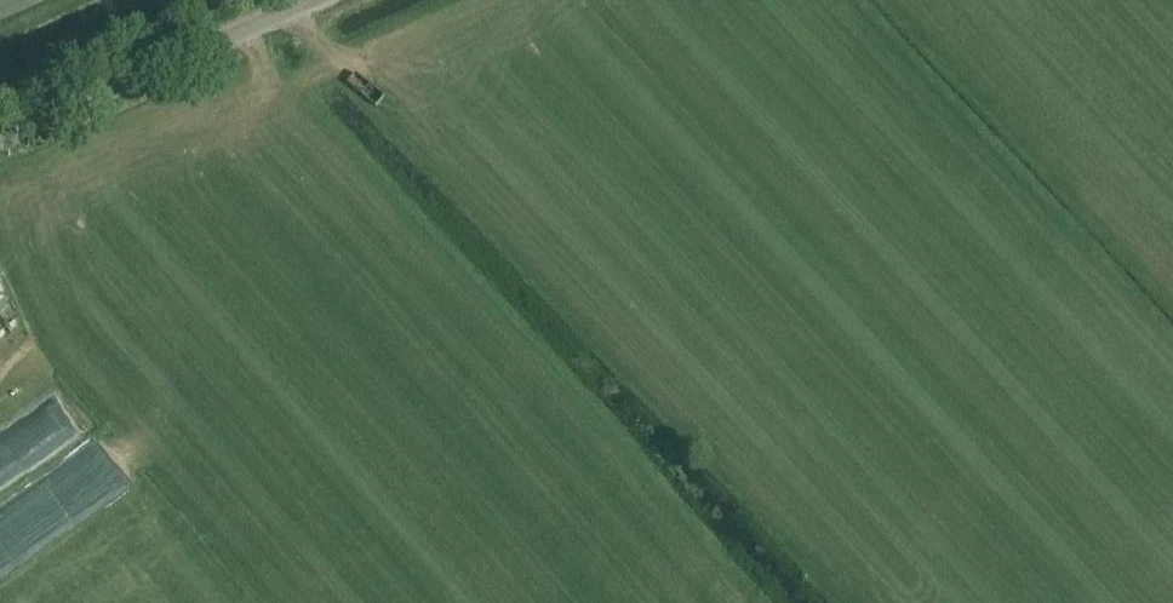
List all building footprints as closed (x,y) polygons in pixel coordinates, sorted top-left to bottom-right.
[(86,438),(66,405),(0,445),(0,491),(86,438)]
